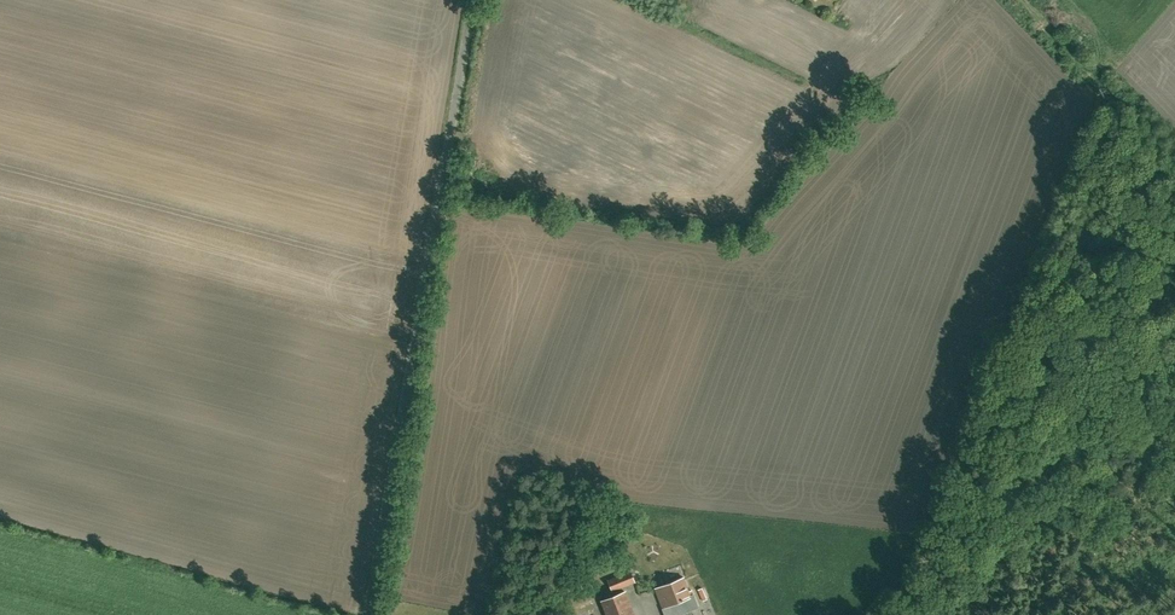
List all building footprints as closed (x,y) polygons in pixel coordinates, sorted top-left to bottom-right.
[(607,582),(612,595),(635,585),(630,572),(607,582)] [(664,614),(690,614),(699,612),(694,597),(690,598),(684,579),(654,589),(664,614)] [(626,593),(599,603),(604,614),(634,614),(626,593)]
